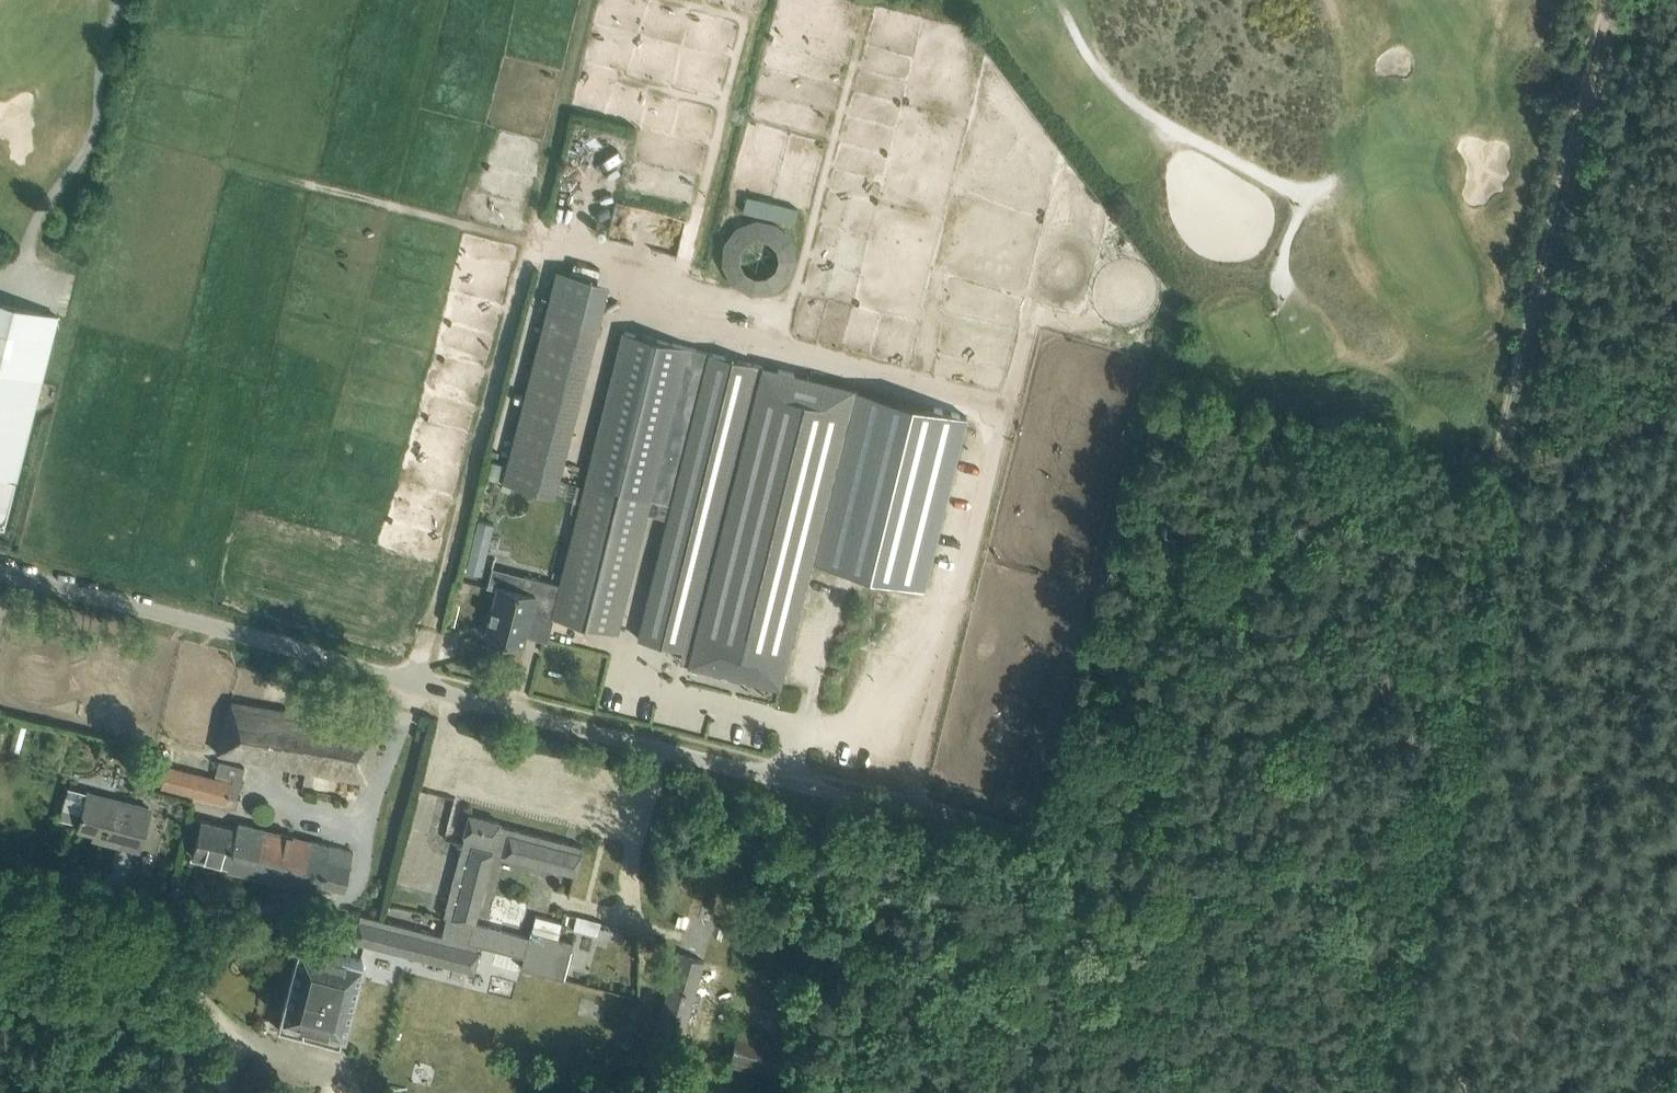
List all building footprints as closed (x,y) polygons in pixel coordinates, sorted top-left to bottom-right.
[(772,203),(746,196),(743,211),(794,223),(797,209),(772,203)] [(797,260),(793,239),(778,224),(757,219),(737,226),(724,243),(722,264),(732,283),(750,294),(772,293),(789,280),(797,260)] [(608,283),(556,270),(506,465),(502,482),(554,495),(608,283)] [(41,380),(58,315),(0,301),(0,370),(41,380)] [(553,614),(553,615),(616,632),(617,630),(647,513),(668,518),(638,638),(691,652),(688,664),(690,665),(776,687),(779,688),(812,559),(924,587),(967,415),(909,401),(856,389),(820,380),(711,352),(626,330),(587,481),(561,583),(553,614)] [(41,380),(0,370),(0,526),(4,527),(16,478),(41,380)] [(492,462),(488,479),(502,482),(506,465),(492,462)] [(493,522),(477,518),(466,571),(482,575),(493,522)] [(553,614),(561,583),(525,574),(521,589),(498,583),(484,634),(523,644),(532,609),(553,614)] [(219,745),(218,751),(242,756),(245,740),(267,745),(264,760),(367,781),(379,727),(231,700),(219,745)] [(232,780),(215,776),(167,763),(164,774),(161,786),(226,803),(228,796),(232,780)] [(86,796),(78,827),(103,833),(101,839),(138,849),(149,806),(113,797),(111,803),(86,796)] [(282,1013),(278,1028),(340,1045),(343,1030),(344,1030),(363,958),(361,957),(365,942),(473,970),(474,970),(479,951),(476,950),(478,944),(523,956),(521,966),(563,978),(573,940),(558,936),(562,920),(535,913),(531,929),(529,936),(474,922),(493,851),(576,873),(581,852),(580,852),(581,845),(500,823),(500,821),(469,813),(464,833),(443,915),(446,916),(441,934),(360,913),(358,920),(316,909),(307,943),(300,941),(281,1013),(282,1013)] [(227,864),(226,867),(301,886),(303,878),(344,888),(353,851),(238,821),(237,823),(233,822),(232,827),(201,819),(192,855),(227,864)] [(677,955),(660,1019),(654,1040),(679,1047),(685,1026),(702,962),(677,955)] [(780,1076),(789,1043),(739,1029),(730,1062),(780,1076)]
